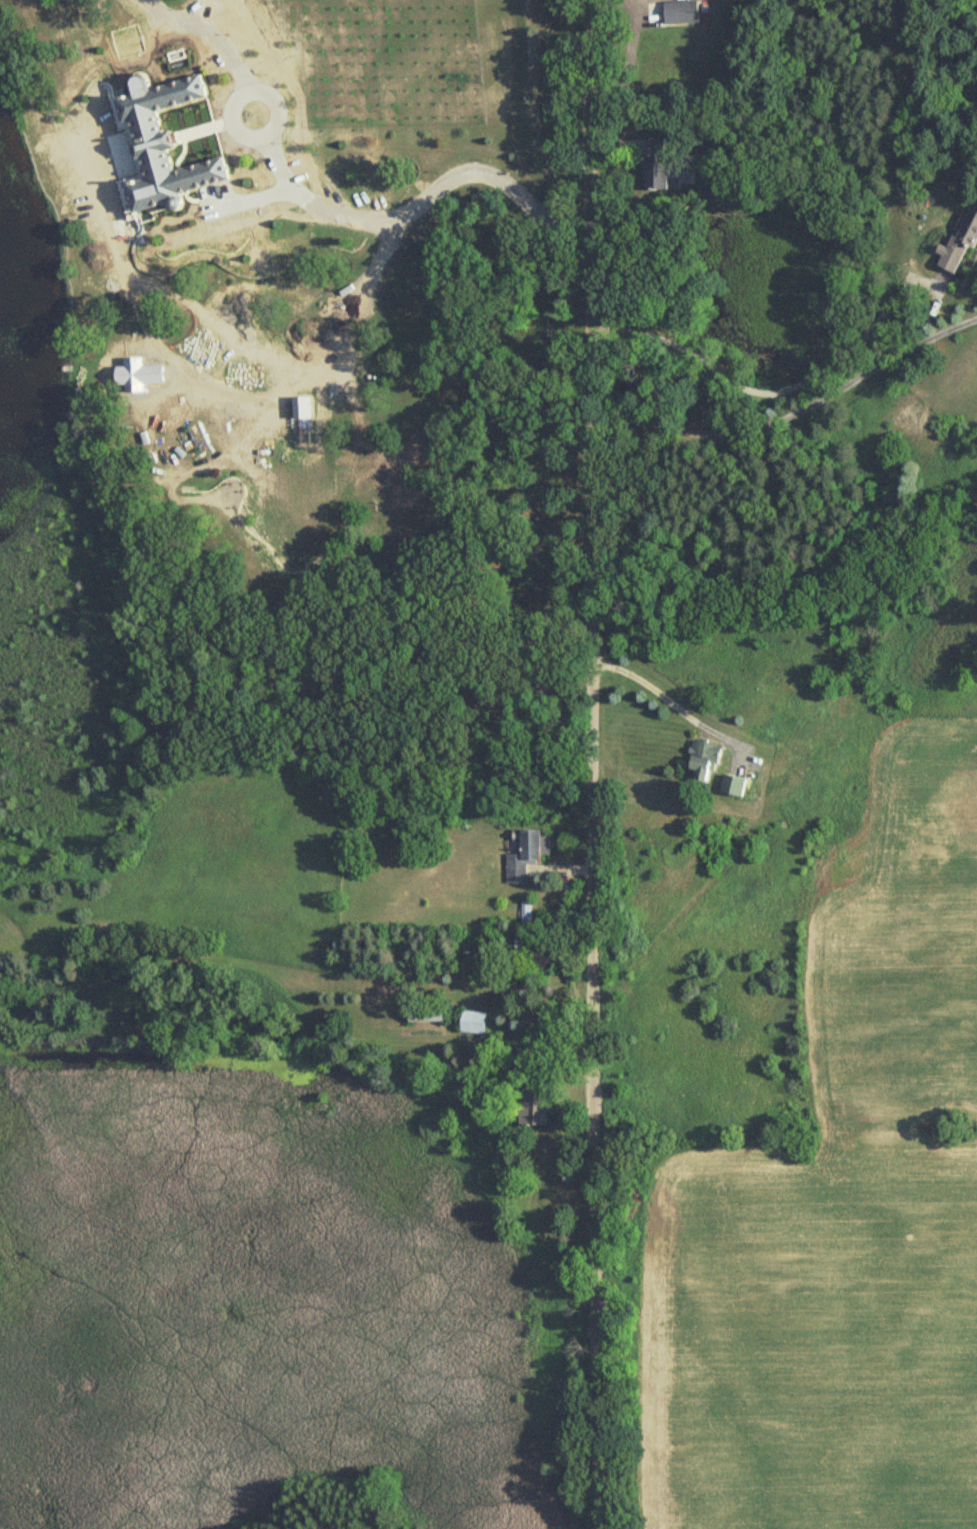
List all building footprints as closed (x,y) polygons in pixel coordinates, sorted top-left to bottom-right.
[(701,1),(667,1),(667,24),(701,24),(701,1)] [(195,68),(204,97),(155,112),(173,171),(221,157),(229,181),(132,211),(123,181),(147,174),(131,123),(117,127),(106,93),(129,86),(126,77),(144,72),(147,83),(195,68)] [(661,188),(661,162),(638,162),(638,188),(661,188)] [(947,257),(943,266),(961,274),(976,234),(976,214),(961,208),(942,255),(947,257)] [(716,764),(720,745),(688,739),(682,768),(689,770),(687,778),(704,782),(708,762),(716,764)] [(715,792),(741,796),(744,778),(718,774),(715,792)] [(504,884),(523,884),(522,863),(535,863),(535,853),(546,853),(546,836),(535,836),(535,828),(503,829),(504,884)] [(542,936),(515,936),(515,949),(542,949),(542,936)] [(489,1011),(463,1011),(463,1033),(489,1033),(489,1011)] [(525,1125),(545,1125),(545,1101),(525,1101),(525,1125)]
